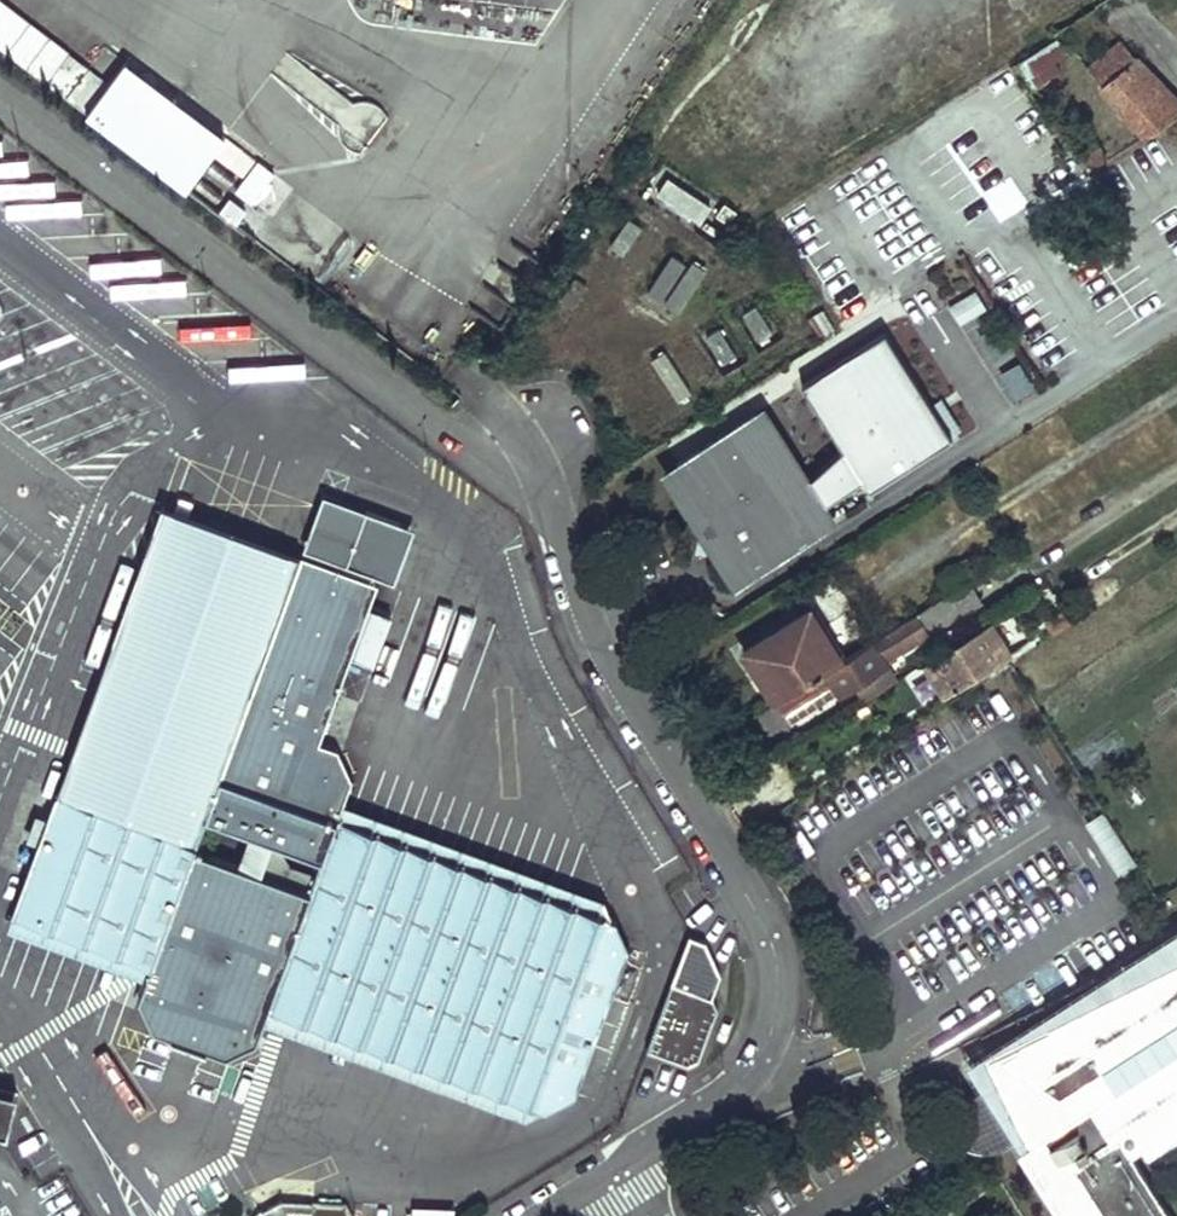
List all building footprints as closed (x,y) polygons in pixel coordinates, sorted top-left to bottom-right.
[(67,53),(0,3),(0,48),(46,82),(67,53)] [(1067,54),(1058,38),(1012,64),(1016,71),(1022,68),(1034,90),(1050,81),(1043,67),(1067,54)] [(1176,118),(1176,98),(1121,39),(1089,66),(1107,84),(1104,86),(1147,137),(1176,118)] [(225,137),(125,62),(86,113),(186,189),(225,137)] [(316,128),(373,144),(383,110),(317,90),(321,77),(299,71),(293,89),(325,99),(316,128)] [(1109,160),(1098,145),(1082,156),(1092,171),(1109,160)] [(274,174),(258,161),(236,191),(252,203),(274,174)] [(666,175),(655,192),(699,221),(710,205),(666,175)] [(627,217),(608,243),(622,253),(641,226),(627,217)] [(670,254),(646,292),(659,300),(685,262),(670,254)] [(691,259),(663,302),(677,311),(705,268),(691,259)] [(573,276),(559,299),(572,307),(587,285),(573,276)] [(948,306),(958,324),(985,310),(974,291),(948,306)] [(755,303),(741,312),(761,342),(769,337),(767,333),(771,330),(755,303)] [(718,326),(704,335),(722,361),(735,353),(718,326)] [(651,359),(676,401),(690,393),(665,351),(651,359)] [(750,575),(829,527),(762,415),(682,462),(750,575)] [(377,583),(163,504),(12,915),(151,965),(140,997),(153,1029),(225,1056),(256,1042),(268,1008),(546,1110),(575,1095),(629,949),(616,919),(338,817),(352,779),(339,748),(319,742),(377,583)] [(983,599),(971,580),(843,660),(776,702),(790,722),(839,692),(841,694),(858,684),(889,664),(887,659),(983,599)] [(843,660),(810,609),(745,649),(776,702),(843,660)] [(1016,652),(994,620),(925,663),(946,696),(1016,652)] [(899,679),(889,664),(858,684),(867,699),(899,679)] [(917,706),(934,701),(925,669),(908,673),(917,706)] [(1087,825),(1120,875),(1135,865),(1101,815),(1087,825)] [(1018,1143),(1028,1136),(979,1060),(1176,934),(1176,892),(949,1079),(1018,1143)] [(718,1008),(713,996),(721,972),(705,939),(688,934),(671,981),(648,1050),(689,1065),(700,1059),(718,1008)] [(979,1060),(1028,1136),(1036,1148),(1025,1155),(1065,1215),(1176,1215),(1137,1153),(1151,1144),(1157,1154),(1176,1141),(1176,934),(979,1060)] [(10,1136),(35,1098),(0,1090),(0,1134),(10,1136)] [(341,1198),(304,1215),(350,1215),(341,1198)] [(392,1215),(451,1215),(452,1209),(393,1205),(392,1215)]
